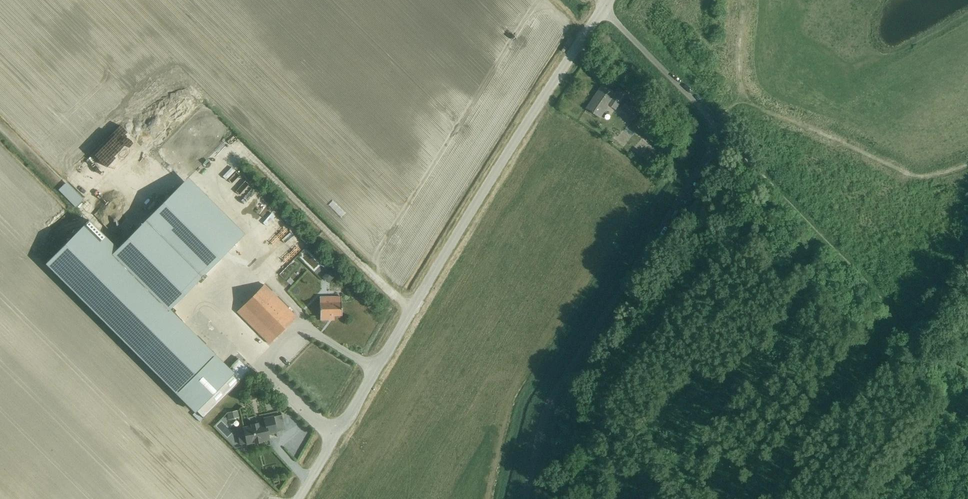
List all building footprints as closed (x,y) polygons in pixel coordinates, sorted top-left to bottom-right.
[(619,88),(616,93),(602,83),(585,108),(599,118),(609,104),(615,108),(626,92),(619,88)] [(622,110),(632,121),(639,115),(628,104),(622,110)] [(230,173),(238,181),(245,174),(237,166),(230,173)] [(78,205),(86,196),(69,179),(60,188),(78,205)] [(248,179),(239,189),(248,197),(257,188),(248,179)] [(238,242),(181,185),(111,255),(105,248),(111,242),(89,220),(47,262),(203,418),(251,371),(239,359),(227,370),(169,312),(238,242)] [(120,199),(116,203),(125,213),(129,210),(120,199)] [(288,231),(279,237),(282,242),(291,236),(288,231)] [(325,276),(331,280),(336,272),(330,268),(325,276)] [(237,312),(270,344),(296,317),(264,285),(237,312)] [(320,298),(320,320),(330,320),(330,316),(342,316),(341,297),(320,298)] [(259,390),(249,392),(250,400),(260,399),(259,390)] [(289,404),(284,400),(278,406),(283,410),(289,404)] [(230,418),(242,418),(242,409),(230,409),(230,418)] [(257,424),(251,425),(252,426),(244,428),(247,444),(255,442),(255,443),(261,442),(261,441),(269,439),(268,434),(276,432),(273,417),(264,419),(265,423),(258,425),(257,424)]
